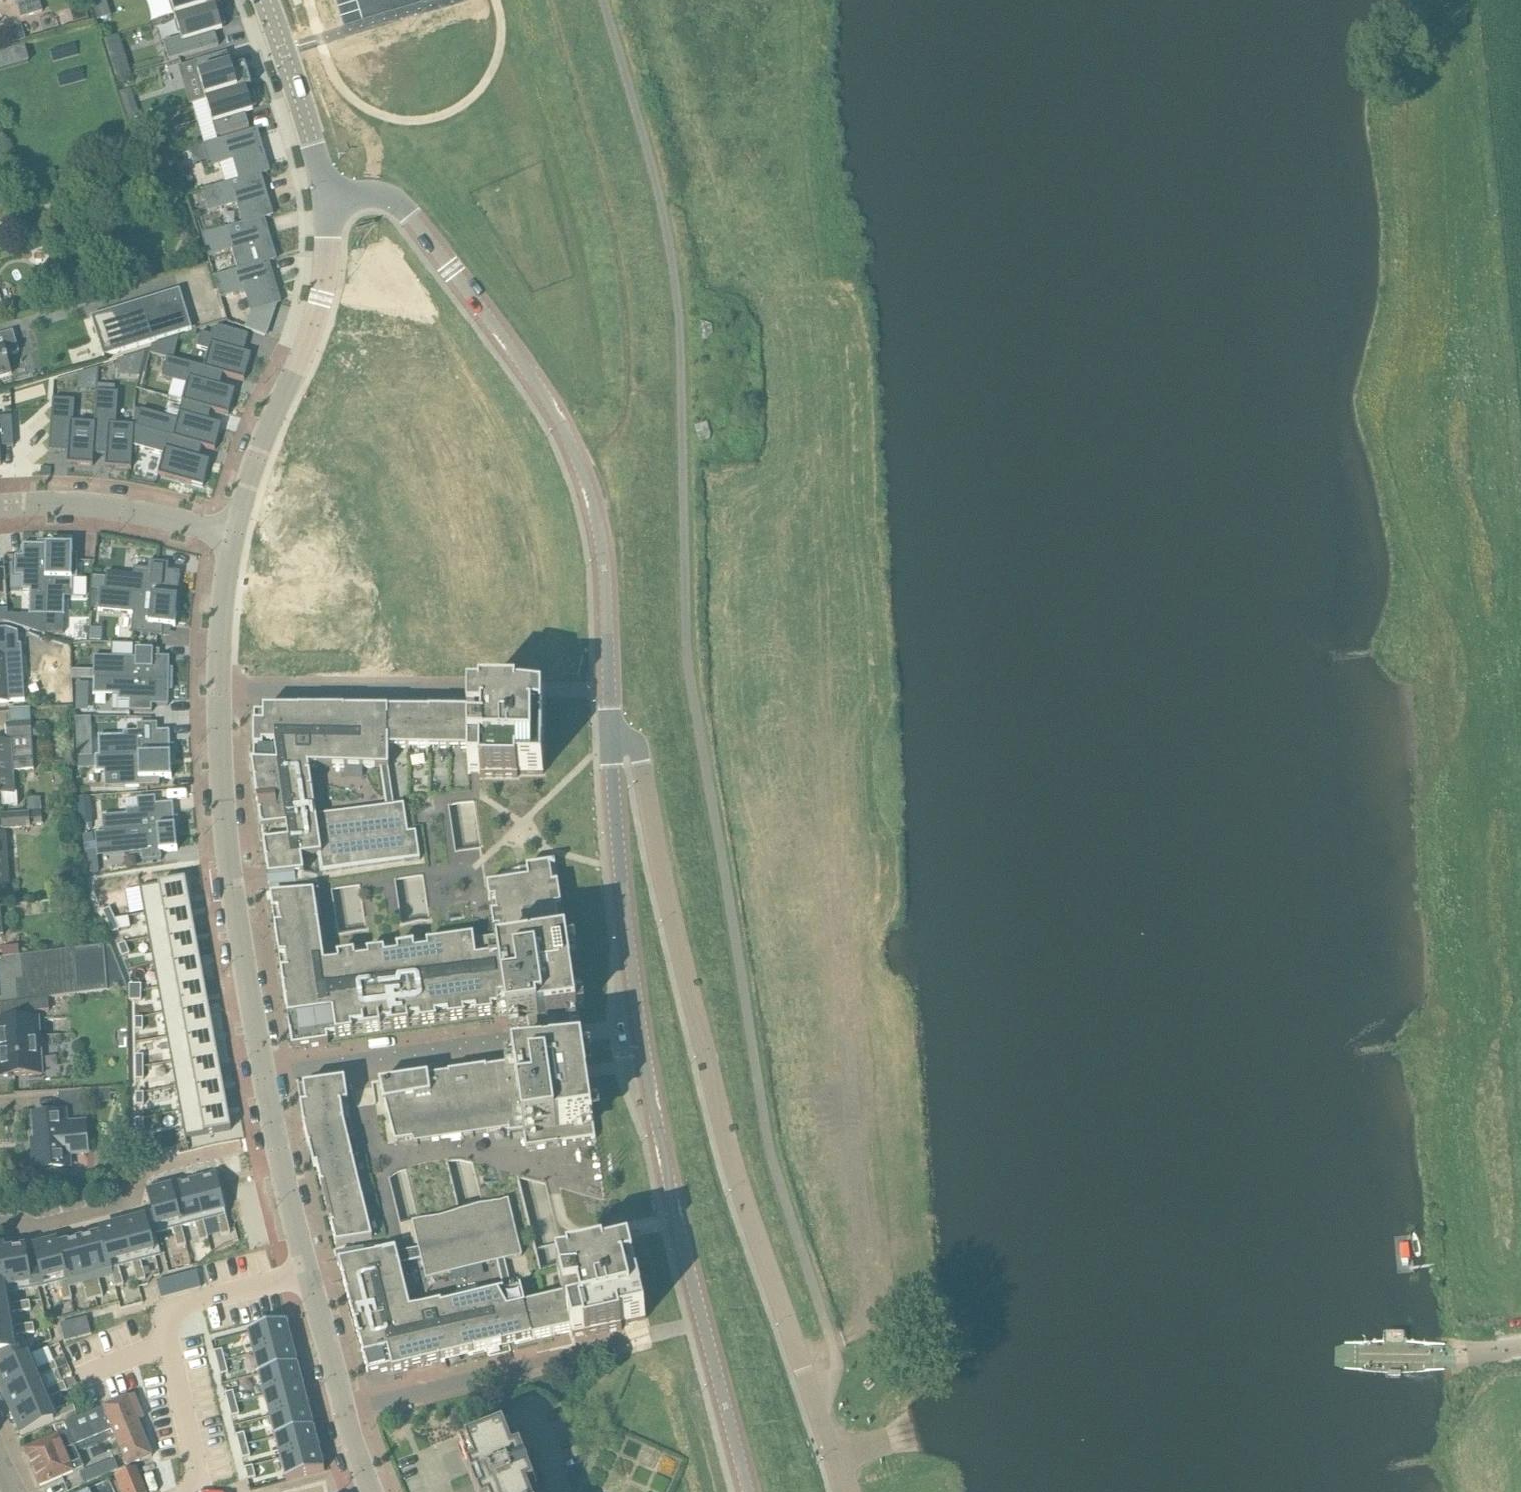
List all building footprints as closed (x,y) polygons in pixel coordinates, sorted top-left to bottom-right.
[(18,5),(22,18),(44,12),(40,0),(17,0),(18,5)] [(94,10),(108,6),(106,0),(91,0),(94,10)] [(176,19),(221,5),(220,0),(170,0),(176,19)] [(182,38),(165,43),(170,61),(219,46),(216,34),(214,28),(222,26),(227,24),(221,5),(176,19),(182,38)] [(53,60),(79,54),(77,44),(51,50),(53,60)] [(195,63),(179,68),(184,84),(200,79),(206,100),(252,87),(246,68),(233,72),(228,53),(195,63)] [(252,87),(206,100),(207,101),(218,138),(250,128),(246,115),(245,110),(252,108),(258,106),(252,87)] [(134,109),(126,112),(129,122),(140,118),(138,111),(134,109)] [(146,123),(134,127),(139,143),(151,139),(146,123)] [(206,146),(204,146),(204,147),(208,161),(210,168),(220,165),(234,161),(240,181),(262,175),(268,174),(264,161),(267,160),(258,130),(219,142),(206,146)] [(202,147),(191,150),(196,165),(208,161),(204,147),(202,147)] [(226,185),(203,191),(209,213),(233,206),(239,226),(243,224),(243,225),(265,219),(271,218),(268,205),(271,204),(262,175),(240,181),(226,185)] [(239,226),(202,236),(209,258),(233,251),(239,270),(239,271),(270,262),(270,263),(275,262),(271,249),(274,248),(265,219),(243,225),(243,224),(239,226)] [(239,270),(215,277),(221,299),(245,292),(251,313),(276,306),(278,305),(279,305),(275,292),(278,292),(270,263),(270,262),(239,271),(239,270)] [(104,357),(193,330),(180,290),(92,317),(104,357)] [(707,325),(701,325),(703,345),(708,344),(716,339),(715,329),(707,325)] [(224,375),(245,381),(245,380),(252,355),(244,353),(249,335),(221,328),(202,334),(198,349),(209,352),(205,369),(224,375)] [(19,351),(14,332),(0,336),(0,378),(13,374),(8,357),(20,353),(19,351)] [(152,355),(159,357),(163,343),(153,346),(153,347),(150,355),(152,355)] [(119,361),(119,365),(141,366),(142,355),(119,361)] [(229,416),(236,391),(221,387),(224,375),(205,369),(167,358),(162,378),(188,386),(183,402),(212,410),(212,411),(229,416)] [(79,374),(79,379),(98,380),(99,369),(79,374)] [(94,455),(95,455),(98,455),(105,456),(107,456),(106,468),(132,470),(134,447),(133,447),(134,428),(134,427),(132,427),(121,426),(117,426),(119,394),(116,393),(97,392),(95,421),(95,425),(96,425),(94,455)] [(96,425),(95,425),(78,423),(74,423),(76,401),(53,400),(50,452),(59,452),(68,453),(68,465),(94,467),(95,455),(94,455),(96,425)] [(137,428),(203,446),(202,447),(216,451),(223,426),(209,422),(212,411),(212,410),(183,402),(178,421),(142,411),(137,428)] [(2,466),(1,448),(14,447),(13,418),(0,419),(0,466),(2,466)] [(706,419),(693,423),(699,444),(712,441),(706,419)] [(137,428),(134,428),(133,447),(134,447),(164,456),(164,457),(159,476),(204,488),(211,462),(199,459),(200,456),(202,447),(203,446),(137,428)] [(258,670),(257,672),(355,671),(355,639),(324,639),(333,603),(309,597),(337,484),(342,485),(350,454),(311,444),(307,457),(303,456),(295,485),(290,484),(286,502),(290,503),(288,514),(283,512),(279,531),(283,532),(281,543),(276,541),(271,560),(276,561),(274,571),(269,570),(264,588),(262,588),(261,595),(263,595),(257,618),(263,619),(263,639),(257,639),(257,659),(265,659),(265,670),(258,670)] [(16,557),(16,577),(23,577),(23,591),(31,592),(30,616),(46,617),(47,583),(48,545),(39,545),(23,545),(23,557),(16,557)] [(47,583),(46,617),(65,617),(66,599),(74,599),(74,580),(78,581),(78,580),(79,562),(73,562),(74,556),(74,546),(48,545),(47,583)] [(107,579),(106,592),(179,599),(179,589),(181,573),(169,571),(170,564),(149,562),(148,570),(135,568),(134,574),(134,576),(132,576),(107,574),(107,578),(107,579)] [(486,572),(486,671),(539,671),(539,668),(534,668),(534,658),(539,658),(539,633),(533,633),(533,622),(539,622),(539,598),(533,598),(533,587),(539,587),(539,572),(486,572)] [(94,578),(93,591),(101,592),(106,592),(107,579),(105,579),(94,578)] [(93,591),(91,611),(99,611),(101,592),(93,591)] [(99,611),(99,612),(132,615),(135,615),(133,634),(163,636),(164,627),(172,628),(176,628),(179,599),(106,592),(101,592),(99,611)] [(0,610),(0,623),(3,622),(9,624),(9,615),(9,610),(0,610)] [(30,616),(28,616),(29,630),(46,636),(46,634),(46,617),(31,617),(30,616)] [(46,617),(46,634),(64,635),(65,617),(63,617),(47,617),(46,617)] [(24,665),(22,645),(27,645),(27,636),(24,636),(24,635),(16,635),(16,633),(0,634),(0,703),(26,701),(24,665)] [(70,646),(45,638),(46,655),(56,655),(71,654),(70,646)] [(95,658),(94,680),(95,680),(170,682),(170,669),(170,668),(170,658),(162,658),(160,658),(161,651),(154,651),(154,650),(137,650),(136,659),(95,658)] [(74,672),(74,680),(84,680),(84,672),(74,672)] [(95,680),(94,696),(113,697),(119,697),(119,703),(130,703),(130,712),(130,713),(153,713),(153,706),(169,706),(170,691),(170,682),(95,680)] [(77,684),(77,696),(90,696),(90,684),(77,684)] [(255,766),(253,766),(253,768),(255,768),(261,768),(265,798),(260,799),(262,818),(268,817),(272,845),(265,846),(264,846),(267,866),(268,865),(269,876),(271,888),(272,890),(297,886),(296,877),(305,876),(303,861),(321,858),(323,874),(405,862),(405,863),(421,861),(417,832),(409,834),(405,805),(395,806),(389,768),(390,749),(469,749),(469,774),(481,774),(481,778),(518,778),(518,774),(544,775),(544,706),(522,706),(519,706),(519,702),(503,702),(503,706),(481,706),(471,706),(469,706),(469,712),(467,712),(387,712),(387,716),(363,716),(363,712),(325,712),(325,714),(310,714),(310,712),(255,712),(255,740),(262,740),(262,766),(255,766)] [(32,727),(32,723),(7,725),(8,739),(10,738),(10,742),(0,743),(0,797),(1,796),(1,806),(17,805),(16,794),(14,794),(12,770),(35,769),(33,738),(48,737),(47,725),(32,727)] [(100,757),(96,757),(96,758),(172,755),(171,746),(171,731),(159,732),(158,724),(138,725),(138,732),(124,733),(124,737),(99,738),(100,757)] [(93,740),(77,741),(78,758),(79,758),(94,758),(93,740)] [(172,755),(96,758),(96,769),(97,774),(106,774),(126,773),(126,781),(140,781),(140,788),(161,787),(160,780),(173,780),(172,765),(172,755)] [(79,758),(79,770),(96,769),(96,758),(94,758),(79,758)] [(128,816),(103,818),(104,834),(176,827),(175,818),(174,803),(157,805),(156,798),(138,799),(138,800),(139,810),(127,811),(128,816)] [(31,813),(2,815),(3,830),(31,828),(31,826),(43,825),(42,812),(42,810),(31,811),(31,813)] [(93,814),(79,815),(81,827),(94,826),(93,814)] [(104,834),(96,835),(97,850),(130,847),(131,853),(142,852),(142,854),(143,862),(162,860),(162,853),(179,851),(177,836),(176,827),(104,834)] [(10,887),(6,835),(0,835),(0,887),(10,887)] [(94,835),(84,836),(85,847),(95,845),(94,835)] [(306,894),(272,899),(276,928),(275,928),(282,974),(286,1004),(287,1004),(287,1007),(289,1006),(289,1004),(293,1003),(295,1016),(289,1017),(289,1018),(291,1034),(291,1036),(292,1036),(292,1034),(297,1033),(299,1046),(294,1047),(294,1046),(292,1046),(293,1050),(329,1044),(328,1039),(354,1035),(354,1033),(353,1033),(353,1029),(364,1027),(365,1032),(365,1033),(382,1031),(382,1029),(381,1029),(381,1025),(393,1023),(393,1028),(393,1030),(410,1027),(410,1025),(409,1025),(408,1021),(420,1019),(421,1024),(420,1024),(421,1025),(438,1023),(438,1021),(437,1021),(436,1017),(448,1015),(449,1021),(467,1018),(466,1017),(465,1017),(464,1013),(476,1011),(477,1016),(477,1017),(494,1014),(494,1013),(493,1013),(492,1009),(504,1007),(505,1013),(507,1013),(509,1027),(528,1025),(533,1058),(513,1061),(514,1067),(488,1071),(487,1070),(449,1075),(449,1076),(429,1079),(429,1078),(380,1085),(380,1086),(385,1104),(395,1143),(509,1126),(510,1134),(524,1132),(524,1135),(525,1135),(527,1148),(563,1143),(595,1139),(596,1138),(594,1122),(589,1091),(588,1088),(589,1088),(588,1079),(586,1066),(584,1050),(577,1051),(576,1047),(576,1043),(573,1026),(572,1018),(573,1018),(578,1017),(568,944),(565,924),(559,924),(557,908),(562,907),(559,884),(554,885),(551,868),(556,868),(556,864),(527,868),(529,879),(503,883),(488,885),(491,902),(492,901),(496,900),(498,913),(492,914),(496,938),(475,941),(474,938),(475,938),(474,936),(457,939),(457,940),(458,940),(459,945),(445,947),(445,942),(445,941),(427,943),(428,945),(429,949),(416,951),(415,946),(415,945),(397,947),(397,949),(399,949),(399,953),(386,955),(385,949),(368,952),(368,954),(369,954),(370,958),(356,960),(355,954),(338,957),(338,958),(339,958),(340,962),(326,964),(325,960),(318,916),(315,893),(306,894)] [(99,866),(87,867),(88,875),(100,874),(99,866)] [(187,881),(141,890),(146,915),(192,907),(187,881)] [(192,907),(146,915),(150,940),(196,932),(192,907)] [(112,909),(104,912),(109,923),(116,920),(112,909)] [(116,920),(109,923),(114,934),(121,931),(116,920)] [(196,932),(150,940),(155,965),(201,957),(196,932)] [(4,959),(21,957),(19,945),(2,947),(4,959)] [(125,980),(111,946),(73,950),(21,957),(4,959),(0,960),(0,1005),(1,1004),(50,998),(78,995),(128,989),(125,980)] [(132,956),(125,959),(129,970),(137,967),(132,956)] [(201,957),(155,965),(159,990),(205,981),(201,957)] [(137,967),(129,970),(134,981),(142,978),(137,967)] [(205,981),(159,990),(164,1014),(210,1006),(205,981)] [(0,1022),(0,1048),(1,1057),(0,1057),(0,1078),(43,1075),(43,1074),(35,1074),(34,1047),(41,1047),(39,1020),(38,1020),(38,1013),(51,1012),(50,998),(1,1004),(2,1022),(0,1022)] [(210,1006),(164,1014),(168,1039),(214,1031),(210,1006)] [(214,1031),(168,1039),(173,1064),(219,1056),(214,1031)] [(219,1056),(173,1064),(177,1089),(223,1081),(219,1056)] [(137,1058),(137,1070),(145,1070),(145,1058),(137,1058)] [(137,1070),(137,1082),(144,1082),(145,1082),(145,1070),(137,1070)] [(223,1081),(177,1089),(182,1114),(228,1105),(223,1081)] [(299,1089),(305,1129),(310,1150),(321,1147),(326,1164),(317,1167),(318,1169),(337,1247),(338,1248),(373,1240),(354,1160),(361,1159),(346,1084),(346,1083),(343,1083),(299,1089)] [(70,1166),(69,1154),(88,1152),(86,1124),(77,1125),(76,1119),(86,1118),(84,1090),(59,1092),(61,1115),(35,1117),(37,1141),(40,1141),(40,1146),(34,1147),(36,1169),(70,1166)] [(136,1096),(136,1108),(144,1109),(144,1097),(136,1096)] [(228,1105),(182,1114),(186,1139),(232,1131),(228,1105)] [(143,1121),(135,1122),(137,1134),(145,1132),(143,1121)] [(231,1234),(230,1230),(216,1177),(197,1182),(195,1177),(194,1178),(205,1222),(218,1219),(222,1236),(231,1234)] [(205,1222),(194,1178),(192,1178),(193,1183),(175,1188),(173,1183),(172,1183),(183,1228),(196,1224),(200,1242),(209,1239),(205,1222)] [(182,1228),(183,1228),(172,1183),(170,1184),(171,1188),(152,1193),(151,1189),(148,1190),(154,1214),(150,1215),(153,1228),(157,1227),(159,1234),(174,1230),(178,1248),(187,1245),(182,1228)] [(365,1251),(338,1258),(339,1260),(342,1272),(344,1280),(349,1298),(358,1296),(365,1325),(358,1327),(357,1324),(355,1324),(357,1330),(358,1329),(358,1327),(365,1325),(372,1355),(365,1357),(365,1355),(364,1356),(369,1375),(392,1369),(394,1374),(446,1361),(445,1359),(469,1353),(470,1355),(488,1351),(486,1344),(514,1337),(516,1344),(570,1331),(572,1330),(574,1337),(575,1337),(585,1334),(607,1329),(608,1333),(623,1329),(622,1326),(625,1325),(647,1320),(630,1253),(606,1259),(605,1256),(568,1265),(569,1268),(567,1268),(558,1271),(563,1295),(526,1304),(521,1285),(512,1288),(506,1261),(523,1257),(509,1201),(414,1225),(420,1250),(398,1255),(396,1249),(376,1255),(377,1256),(367,1258),(365,1251)] [(142,1262),(156,1258),(145,1214),(141,1215),(143,1220),(124,1225),(123,1220),(121,1220),(133,1264),(136,1273),(144,1271),(142,1262)] [(120,1268),(133,1264),(121,1220),(119,1221),(121,1225),(101,1231),(101,1232),(113,1276),(114,1279),(122,1276),(120,1268)] [(99,1279),(113,1276),(101,1232),(99,1233),(100,1237),(81,1242),(93,1290),(102,1288),(99,1279)] [(555,1236),(538,1238),(539,1248),(556,1246),(555,1236)] [(70,1290),(70,1287),(58,1243),(58,1242),(38,1247),(37,1243),(34,1243),(45,1287),(60,1284),(62,1292),(70,1290)] [(86,1292),(93,1290),(81,1242),(62,1247),(61,1243),(58,1243),(70,1287),(83,1284),(86,1292)] [(13,1293),(33,1290),(26,1249),(6,1253),(8,1262),(13,1293)] [(12,1305),(11,1293),(13,1293),(8,1262),(0,1263),(0,1307),(12,1305)] [(138,1282),(146,1279),(144,1271),(136,1273),(138,1282)] [(189,1291),(202,1288),(198,1272),(184,1275),(189,1291)] [(176,1295),(189,1291),(184,1275),(171,1279),(176,1295)] [(116,1287),(124,1285),(122,1276),(114,1279),(116,1287)] [(162,1298),(176,1295),(171,1279),(158,1282),(162,1298)] [(96,1299),(104,1297),(102,1288),(93,1290),(96,1299)] [(64,1301),(73,1299),(70,1290),(62,1292),(64,1301)] [(88,1301),(96,1299),(93,1290),(86,1292),(88,1301)] [(32,1311),(30,1302),(12,1305),(0,1307),(0,1330),(16,1327),(14,1314),(32,1311)] [(81,1320),(62,1321),(63,1338),(82,1336),(81,1320)] [(36,1325),(37,1333),(47,1331),(45,1323),(36,1325)] [(286,1323),(248,1333),(254,1355),(292,1345),(286,1323)] [(31,1349),(31,1348),(30,1348),(28,1334),(35,1333),(34,1324),(16,1327),(0,1330),(0,1354),(31,1349)] [(292,1345),(254,1355),(259,1376),(297,1366),(292,1345)] [(222,1351),(215,1353),(218,1364),(226,1363),(222,1351)] [(39,1369),(33,1355),(0,1369),(0,1382),(4,1392),(0,1394),(1,1395),(42,1377),(51,1374),(47,1366),(39,1369)] [(59,1370),(58,1369),(55,1362),(47,1366),(51,1374),(59,1370)] [(226,1363),(218,1364),(221,1376),(229,1374),(226,1363)] [(297,1366),(259,1376),(265,1397),(303,1387),(297,1366)] [(56,1386),(48,1390),(42,1377),(1,1395),(1,1397),(6,1395),(13,1413),(9,1415),(10,1416),(51,1398),(60,1395),(56,1386)] [(68,1391),(67,1390),(64,1383),(56,1386),(60,1395),(68,1391)] [(303,1387),(265,1397),(270,1418),(308,1408),(303,1387)] [(233,1393),(226,1395),(229,1406),(236,1404),(233,1393)] [(138,1421),(144,1419),(135,1396),(65,1424),(68,1433),(26,1451),(41,1487),(85,1468),(76,1447),(115,1431),(129,1466),(153,1457),(138,1421)] [(65,1407),(57,1411),(51,1398),(10,1416),(10,1418),(15,1416),(23,1435),(68,1416),(65,1407)] [(68,1416),(77,1412),(73,1404),(65,1407),(68,1416)] [(236,1404),(229,1406),(232,1418),(239,1416),(236,1404)] [(308,1408),(270,1418),(275,1439),(314,1429),(308,1408)] [(314,1429),(275,1439),(281,1460),(319,1450),(314,1429)] [(536,1490),(521,1453),(514,1456),(504,1432),(460,1449),(476,1491),(531,1491),(536,1490)] [(244,1434),(237,1436),(240,1448),(247,1446),(244,1434)] [(247,1446),(240,1448),(243,1460),(250,1458),(247,1446)] [(319,1450),(281,1460),(286,1482),(325,1472),(319,1450)] [(105,1464),(93,1469),(97,1479),(109,1475),(105,1464)] [(253,1467),(245,1469),(248,1481),(256,1479),(253,1467)] [(137,1468),(116,1476),(120,1484),(112,1487),(110,1482),(88,1491),(147,1491),(137,1468)]
